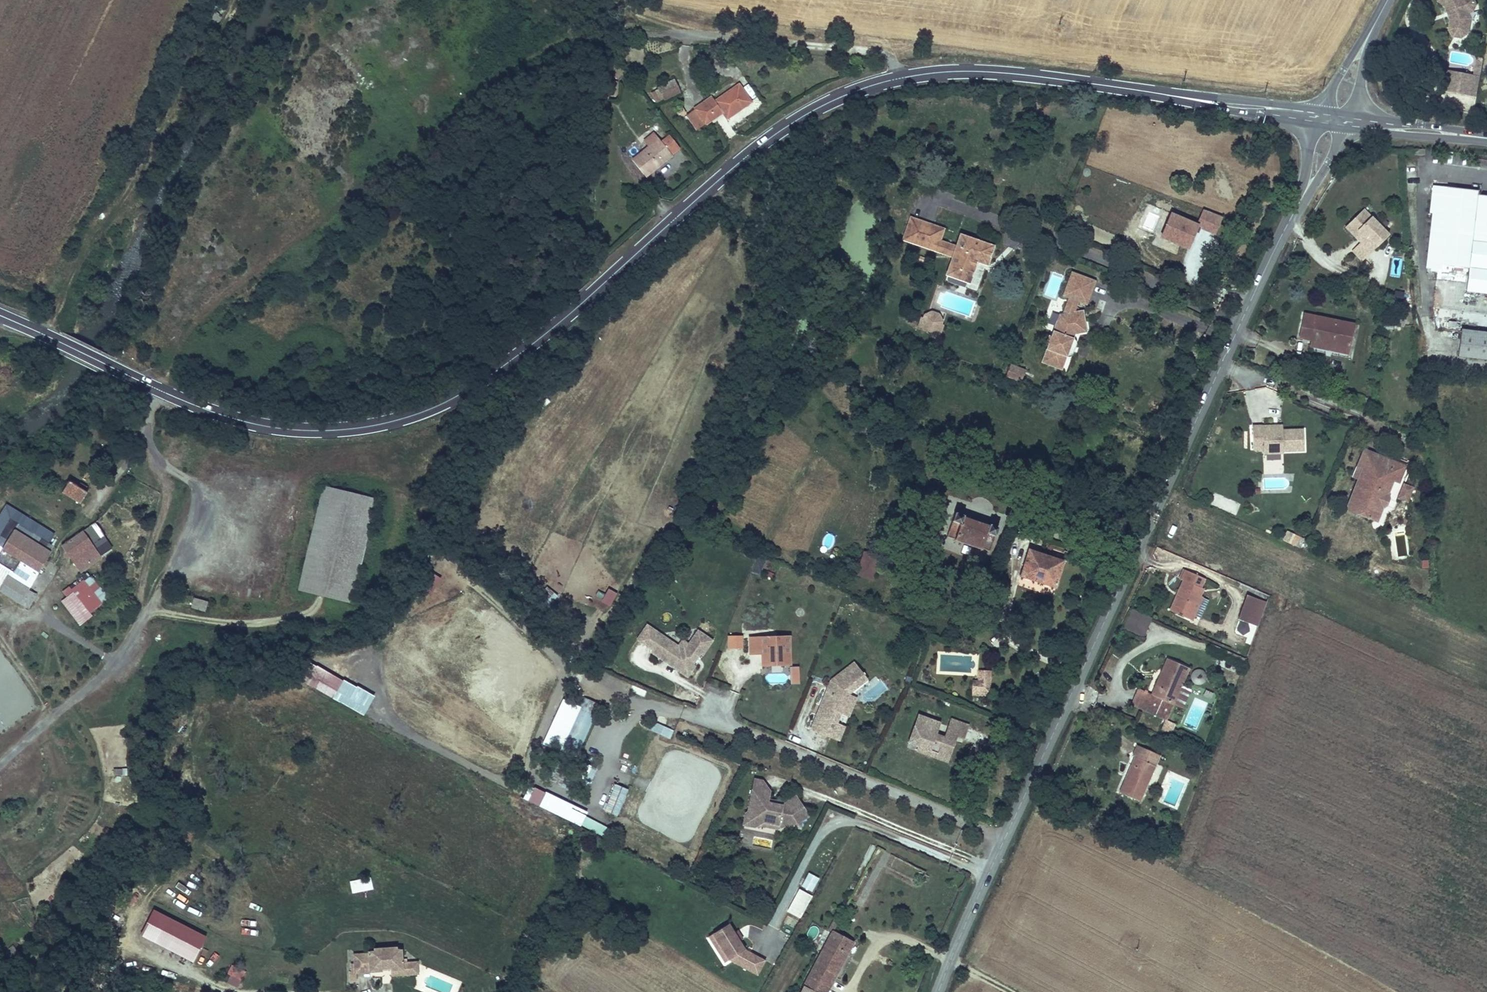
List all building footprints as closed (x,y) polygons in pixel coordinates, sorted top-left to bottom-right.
[(1471,19),(1469,13),(1464,0),(1439,0),(1439,1),(1446,7),(1448,12),(1450,11),(1452,15),(1449,16),(1451,21),(1449,30),(1454,37),(1462,38),(1468,33),(1471,19)] [(1477,5),(1475,0),(1464,0),(1469,13),(1474,12),(1477,5)] [(218,23),(222,17),(216,13),(212,19),(218,23)] [(1451,92),(1455,72),(1445,70),(1441,90),(1451,92)] [(1477,97),(1480,76),(1455,72),(1451,92),(1477,97)] [(679,91),(674,80),(659,88),(664,99),(679,91)] [(616,97),(617,82),(605,81),(603,95),(616,97)] [(727,119),(751,102),(739,85),(715,102),(712,97),(694,110),(704,125),(705,125),(723,113),(727,119)] [(704,125),(694,110),(687,116),(697,130),(704,125)] [(661,141),(654,133),(644,141),(648,147),(649,147),(651,149),(661,141)] [(672,155),(671,154),(679,148),(669,136),(661,142),(661,141),(651,149),(649,147),(648,147),(632,160),(644,174),(660,161),(662,163),(672,155)] [(646,177),(662,163),(660,161),(644,174),(646,177)] [(1476,195),(1477,191),(1454,188),(1447,188),(1448,185),(1433,183),(1430,211),(1433,211),(1426,267),(1431,267),(1431,271),(1437,272),(1433,308),(1436,329),(1461,332),(1458,356),(1486,360),(1486,196),(1476,195)] [(1203,209),(1198,222),(1172,211),(1161,236),(1189,248),(1199,226),(1214,233),(1221,217),(1205,210),(1203,209)] [(1362,261),(1388,235),(1363,209),(1350,222),(1362,235),(1364,233),(1367,236),(1360,242),(1352,250),(1362,261)] [(943,229),(911,218),(903,240),(936,250),(939,241),(943,229)] [(1362,235),(1350,222),(1345,227),(1360,242),(1367,236),(1364,233),(1362,235)] [(987,265),(993,246),(960,235),(956,247),(953,257),(947,275),(969,283),(976,261),(987,265)] [(953,257),(956,247),(939,241),(936,250),(953,257)] [(1172,258),(1163,255),(1160,262),(1169,265),(1172,258)] [(923,264),(925,259),(916,256),(914,261),(923,264)] [(1075,334),(1073,323),(1082,322),(1081,311),(1073,312),(1078,301),(1086,304),(1095,281),(1072,273),(1063,295),(1069,298),(1063,314),(1064,319),(1057,320),(1051,337),(1048,336),(1046,343),(1048,344),(1041,362),(1061,370),(1066,357),(1069,350),(1066,349),(1067,344),(1070,345),(1073,339),(1075,334)] [(1054,311),(1064,311),(1064,302),(1054,302),(1054,311)] [(1126,314),(1126,305),(1104,304),(1104,313),(1126,314)] [(1084,322),(1083,311),(1081,311),(1082,322),(1073,323),(1075,334),(1086,332),(1084,322)] [(942,321),(939,315),(931,312),(924,315),(923,319),(941,325),(942,321)] [(1348,353),(1353,324),(1304,314),(1299,337),(1312,340),(1312,341),(1337,346),(1336,351),(1348,353)] [(1403,327),(1404,320),(1391,319),(1391,318),(1382,317),(1381,325),(1403,327)] [(941,325),(923,319),(921,318),(918,327),(939,335),(942,325),(941,325)] [(1336,351),(1337,346),(1312,341),(1311,346),(1336,351)] [(1019,382),(1023,373),(1009,368),(1006,377),(1019,382)] [(1363,411),(1367,398),(1363,397),(1359,409),(1363,411)] [(1304,450),(1303,430),(1283,431),(1282,428),(1263,429),(1263,427),(1252,427),(1253,449),(1263,449),(1263,453),(1283,452),(1283,451),(1304,450)] [(1374,473),(1381,456),(1364,449),(1358,467),(1363,469),(1363,468),(1374,473)] [(1388,494),(1394,481),(1399,483),(1406,466),(1381,456),(1374,473),(1363,468),(1363,469),(1358,479),(1346,510),(1377,522),(1383,509),(1386,506),(1389,498),(1388,494)] [(1358,479),(1363,469),(1358,467),(1353,477),(1358,479)] [(84,491),(78,486),(78,485),(70,480),(62,492),(81,503),(88,493),(84,491)] [(1408,498),(1413,487),(1405,484),(1400,495),(1408,498)] [(350,605),(376,500),(324,487),(297,593),(321,598),(350,605)] [(1214,493),(1210,505),(1237,514),(1241,502),(1214,493)] [(989,551),(998,528),(989,524),(989,526),(963,517),(964,516),(955,513),(947,536),(955,539),(954,541),(982,550),(982,548),(989,551)] [(1321,515),(1315,531),(1324,534),(1330,518),(1321,515)] [(54,547),(17,525),(14,531),(50,553),(54,547)] [(71,560),(97,541),(88,528),(62,546),(71,560)] [(50,553),(14,531),(13,531),(2,550),(39,572),(50,553)] [(1295,546),(1299,536),(1288,531),(1284,540),(1295,546)] [(278,547),(274,564),(281,566),(285,549),(278,547)] [(1055,588),(1064,561),(1028,549),(1020,576),(1055,588)] [(2,550),(1,550),(0,553),(0,564),(5,567),(32,583),(39,572),(2,550)] [(871,579),(879,557),(864,553),(857,574),(871,579)] [(422,582),(433,589),(441,577),(430,570),(422,582)] [(1199,596),(1203,588),(1200,587),(1204,578),(1185,570),(1181,579),(1184,581),(1173,605),(1191,614),(1199,596)] [(1,573),(0,573),(0,578),(5,581),(3,584),(24,596),(24,597),(29,590),(1,573)] [(80,623),(110,597),(90,573),(70,590),(71,591),(60,600),(80,623)] [(198,583),(197,590),(211,593),(212,586),(198,583)] [(3,584),(0,589),(0,591),(19,603),(24,596),(3,584)] [(543,595),(552,602),(558,595),(549,588),(543,595)] [(30,601),(35,593),(29,590),(24,597),(30,601)] [(605,610),(612,596),(603,591),(595,604),(605,610)] [(1254,615),(1260,599),(1247,595),(1238,619),(1251,624),(1254,615)] [(1191,614),(1173,605),(1170,610),(1192,620),(1202,597),(1199,596),(1191,614)] [(206,608),(207,599),(196,598),(195,607),(206,608)] [(1123,625),(1145,634),(1153,616),(1130,607),(1123,625)] [(689,676),(714,638),(695,626),(682,646),(647,623),(634,641),(689,676)] [(743,634),(727,634),(727,648),(743,648),(743,634)] [(781,664),(792,664),(791,634),(748,635),(749,653),(761,653),(761,665),(771,665),(771,671),(781,671),(781,664)] [(1173,704),(1181,685),(1189,668),(1168,659),(1163,670),(1169,673),(1166,679),(1160,677),(1153,694),(1145,711),(1166,720),(1173,704)] [(838,661),(813,731),(840,740),(846,725),(838,722),(841,714),(850,717),(857,696),(857,695),(866,671),(838,661)] [(307,662),(298,682),(335,697),(343,676),(307,662)] [(799,665),(790,665),(790,683),(799,683),(799,665)] [(990,681),(991,671),(979,670),(978,681),(990,681)] [(1166,679),(1169,673),(1163,670),(1160,677),(1166,679)] [(766,682),(785,682),(785,672),(766,673),(766,682)] [(990,693),(990,681),(978,681),(973,681),(972,692),(990,693)] [(1182,708),(1190,689),(1181,685),(1173,704),(1182,708)] [(1145,711),(1153,694),(1139,688),(1131,704),(1145,711)] [(547,703),(551,694),(541,690),(537,699),(547,703)] [(917,712),(906,748),(948,762),(957,736),(964,738),(969,723),(950,717),(944,734),(937,731),(941,720),(917,712)] [(671,737),(674,728),(649,719),(645,729),(671,737)] [(1171,733),(1175,724),(1166,720),(1161,729),(1171,733)] [(1140,801),(1160,755),(1149,750),(1137,745),(1133,756),(1135,757),(1127,774),(1133,777),(1130,783),(1125,780),(1119,792),(1140,801)] [(553,780),(558,771),(545,766),(540,775),(553,780)] [(770,790),(763,780),(754,779),(751,795),(764,798),(763,801),(782,805),(786,802),(768,799),(770,790)] [(614,782),(603,810),(617,816),(628,788),(614,782)] [(606,825),(585,816),(588,810),(529,784),(523,799),(602,834),(606,825)] [(809,816),(796,796),(790,800),(790,801),(789,803),(788,803),(786,802),(782,805),(763,801),(764,798),(751,795),(748,811),(758,825),(763,822),(778,825),(778,824),(779,822),(786,823),(786,825),(800,828),(802,821),(809,816)] [(758,825),(748,811),(745,813),(744,819),(743,825),(749,826),(755,827),(758,825)] [(812,892),(819,877),(808,871),(800,886),(812,892)] [(370,876),(349,881),(352,893),(373,888),(370,876)] [(254,879),(252,885),(263,890),(266,884),(254,879)] [(786,911),(800,919),(812,895),(799,888),(786,911)] [(194,961),(206,934),(153,909),(140,936),(194,961)] [(739,941),(734,933),(729,924),(712,934),(722,950),(718,952),(724,963),(729,960),(745,950),(739,941)] [(743,939),(738,930),(734,933),(739,941),(743,939)] [(841,963),(842,963),(843,962),(842,962),(847,953),(848,954),(848,952),(847,952),(852,943),(853,944),(853,942),(832,931),(802,988),(811,991),(826,991),(829,988),(831,986),(830,986),(834,977),(835,978),(836,976),(835,975),(841,963)] [(722,950),(712,934),(708,937),(718,952),(722,950)] [(407,963),(407,960),(401,960),(401,950),(396,950),(396,948),(375,949),(375,952),(369,952),(369,954),(354,955),(355,965),(352,965),(352,973),(356,972),(382,970),(382,968),(390,968),(391,970),(402,969),(402,964),(407,964),(407,963)] [(742,967),(750,952),(745,950),(729,960),(742,967)] [(757,975),(765,960),(750,952),(742,967),(757,975)] [(418,973),(417,963),(407,963),(407,964),(402,964),(402,969),(391,970),(391,975),(402,974),(418,973)] [(237,987),(246,971),(234,964),(224,980),(237,987)]
